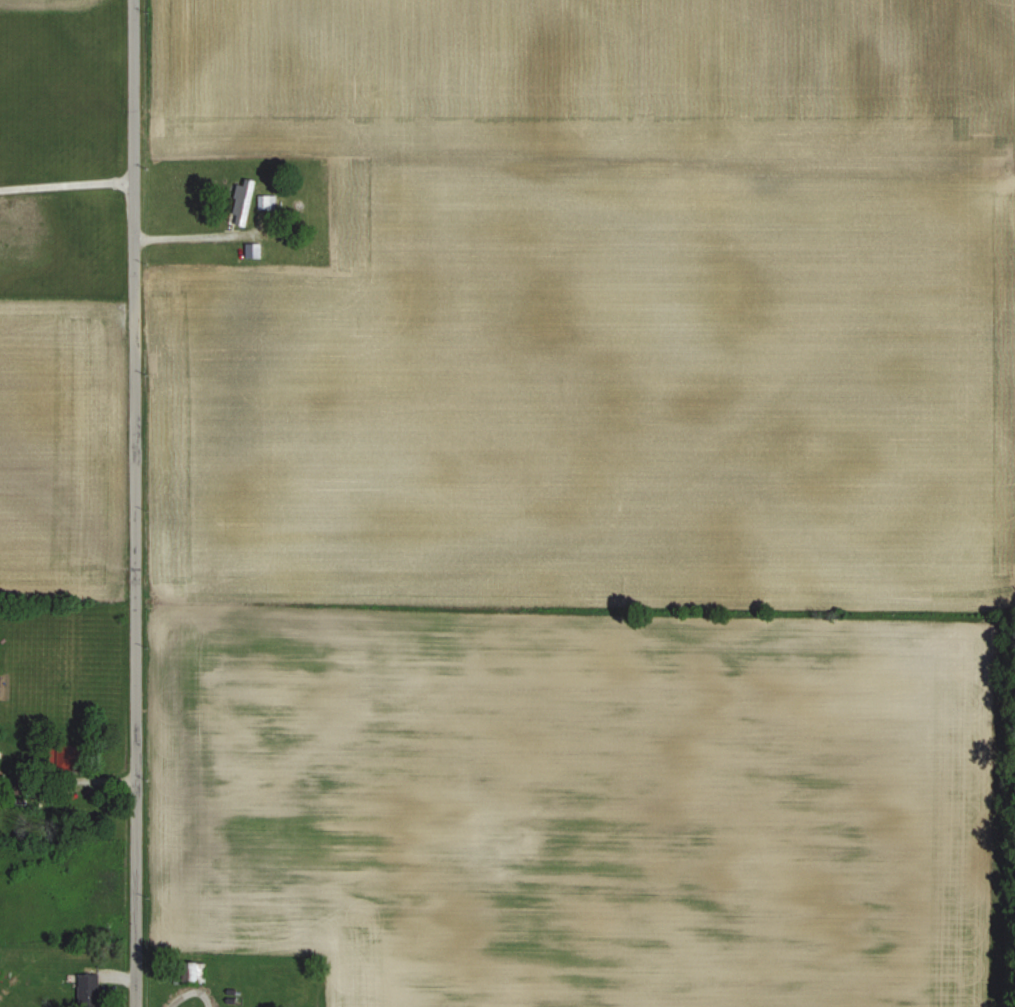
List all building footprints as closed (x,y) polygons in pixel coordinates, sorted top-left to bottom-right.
[(243,227),(254,182),(240,178),(228,224),(243,227)] [(274,196),(257,196),(257,209),(274,209),(274,196)] [(77,746),(51,746),(51,770),(77,770),(77,746)] [(172,985),(203,985),(203,964),(172,964),(172,985)] [(76,975),(76,1006),(96,1006),(96,975),(76,975)]
